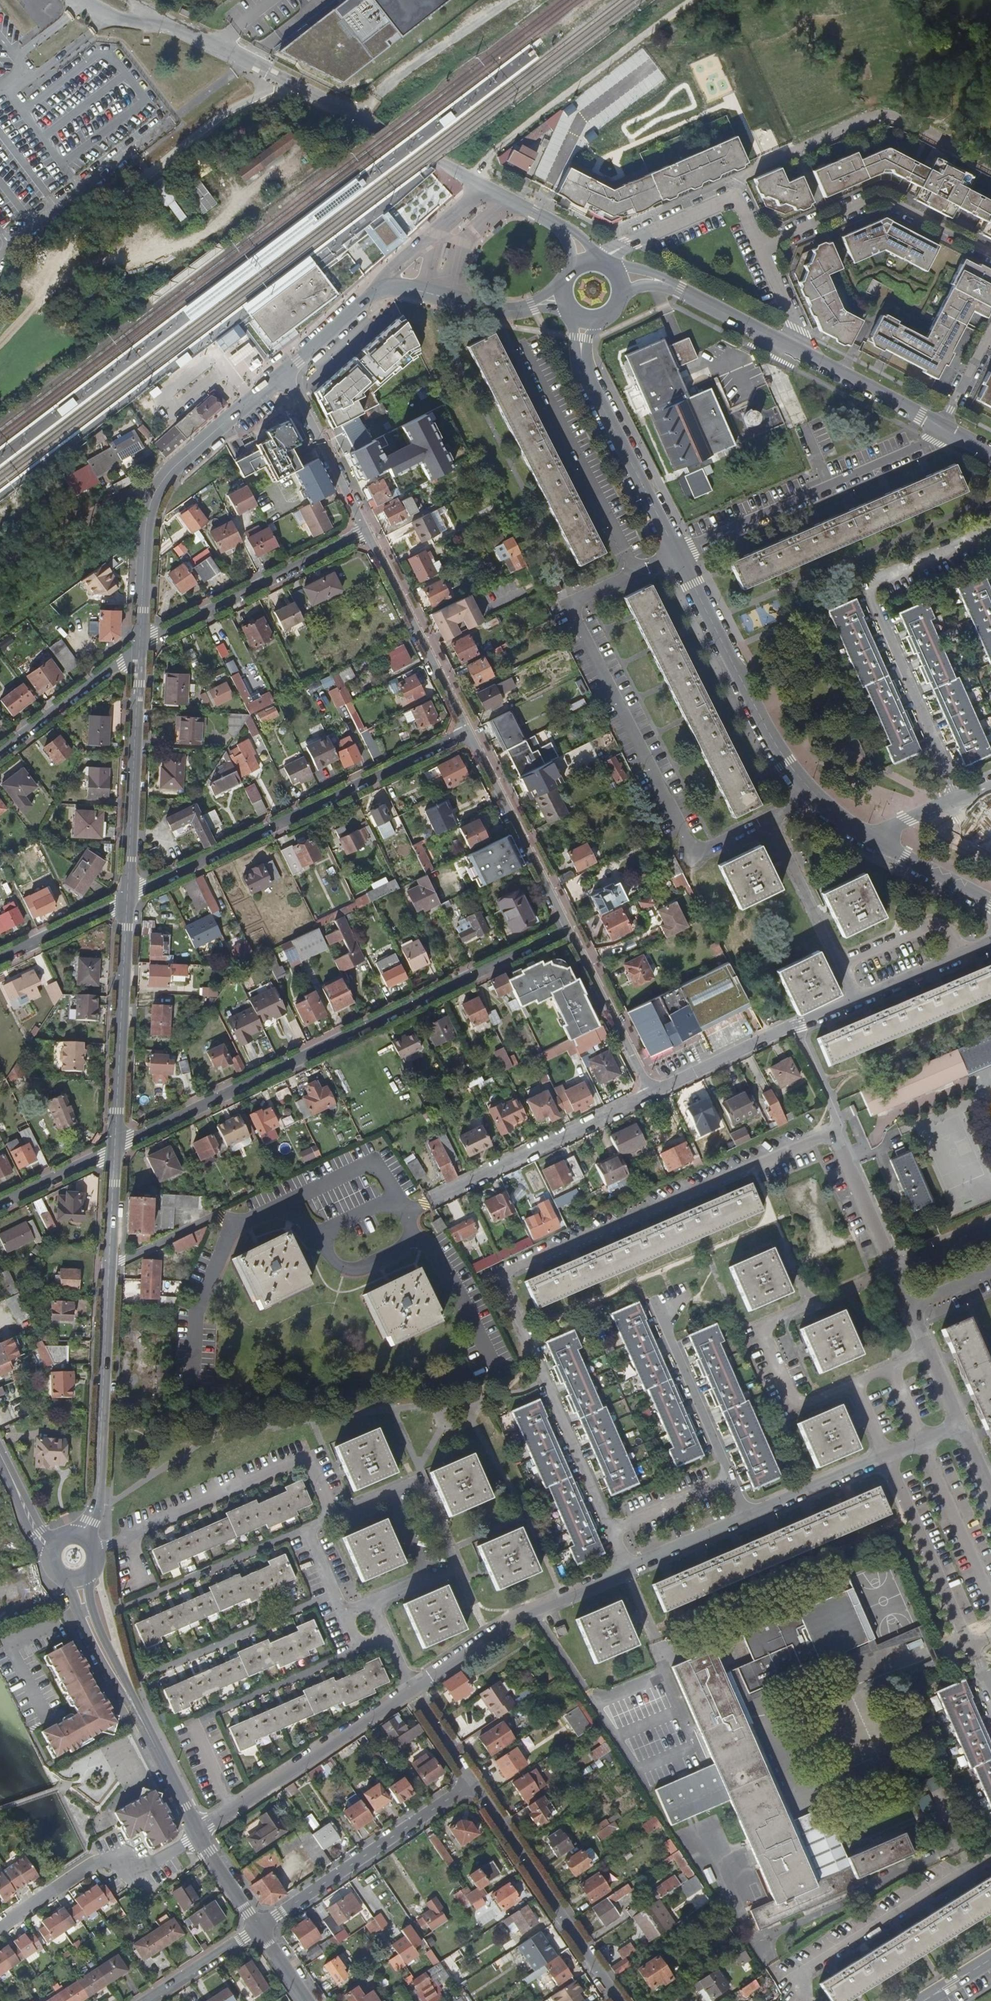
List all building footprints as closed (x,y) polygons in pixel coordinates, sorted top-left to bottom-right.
[(278,55),(341,87),(454,0),(349,0),(278,55)] [(551,132),(560,111),(515,145),(520,149),(524,144),(526,146),(548,129),(551,132)] [(567,162),(552,188),(560,192),(561,190),(567,193),(566,195),(579,202),(581,198),(588,201),(586,206),(587,206),(593,210),(595,206),(603,210),(601,214),(607,217),(623,210),(621,206),(630,203),(632,208),(636,206),(646,201),(645,199),(649,197),(651,200),(720,171),(747,160),(735,133),(647,170),(627,178),(625,172),(609,177),(589,166),(586,173),(567,162)] [(243,173),(242,174),(249,184),(302,145),(295,135),(255,164),(251,159),(239,169),(243,173)] [(914,196),(913,199),(924,205),(951,219),(953,216),(958,208),(987,223),(982,232),(981,234),(990,240),(990,201),(968,189),(972,178),(935,158),(928,170),(885,148),(859,159),(855,151),(813,169),(824,196),(837,190),(878,173),(884,170),(918,187),(914,196)] [(534,156),(521,149),(518,154),(511,150),(507,157),(528,169),(534,156)] [(571,156),(567,162),(586,173),(589,166),(571,156)] [(196,165),(206,179),(217,171),(208,157),(196,165)] [(645,164),(625,172),(627,178),(647,170),(645,164)] [(786,179),(779,166),(754,177),(764,203),(774,208),(783,213),(812,200),(800,173),(786,179)] [(180,223),(187,218),(175,202),(178,199),(169,187),(162,178),(148,189),(154,197),(164,210),(168,207),(180,223)] [(221,205),(204,182),(189,194),(206,216),(221,205)] [(387,211),(364,229),(368,234),(386,256),(409,238),(387,211)] [(925,272),(939,245),(897,224),(885,217),(856,230),(840,236),(851,263),(883,249),(925,272)] [(818,331),(848,345),(861,320),(841,311),(826,273),(839,267),(829,241),(801,252),(793,268),(795,274),(811,311),(815,323),(818,331)] [(244,307),(251,316),(260,328),(265,335),(273,346),(285,337),(281,331),(277,326),(275,323),(269,315),(263,307),(277,297),(318,266),(310,256),(244,307)] [(936,379),(946,361),(974,310),(988,318),(990,312),(990,271),(979,265),(977,266),(965,259),(951,285),(953,287),(925,338),(896,324),(897,321),(885,315),(884,317),(880,315),(869,338),(872,345),(882,351),(883,348),(892,353),(924,370),(924,372),(936,379)] [(277,297),(263,307),(269,315),(275,323),(277,326),(281,331),(285,337),(314,316),(340,295),(321,270),(318,266),(277,297)] [(880,284),(871,279),(865,292),(873,296),(880,284)] [(316,401),(331,429),(356,416),(363,413),(378,406),(372,395),(412,358),(419,355),(399,316),(342,368),(314,393),(315,394),(318,400),(317,401),(316,401)] [(240,337),(245,334),(242,329),(239,325),(237,327),(234,329),(237,333),(240,337)] [(237,333),(234,329),(217,342),(223,350),(233,342),(240,337),(237,333)] [(499,351),(489,331),(463,345),(574,561),(598,548),(591,533),(577,505),(563,477),(544,439),(521,395),(499,351)] [(696,356),(686,335),(667,344),(676,364),(696,356)] [(683,386),(661,336),(623,353),(626,361),(622,363),(626,372),(630,369),(647,406),(681,391),(683,386)] [(234,366),(254,350),(248,343),(229,358),(234,366)] [(977,400),(990,407),(990,375),(977,400)] [(712,377),(694,384),(696,390),(649,412),(675,469),(716,450),(719,457),(743,446),(712,377)] [(742,387),(737,387),(735,388),(733,390),(732,393),(733,396),(734,399),(737,400),(740,402),(743,400),(745,399),(747,396),(747,393),(745,389),(742,387)] [(150,444),(160,458),(166,453),(212,416),(219,409),(223,406),(212,391),(193,407),(194,409),(150,444)] [(758,398),(756,397),(755,396),(753,396),(752,397),(751,398),(751,401),(751,403),(753,405),(755,405),(756,404),(758,403),(759,401),(759,399),(758,398)] [(386,414),(381,404),(378,406),(363,413),(366,420),(371,418),(372,421),(386,414)] [(450,436),(458,432),(446,410),(430,418),(439,436),(448,432),(450,436)] [(752,410),(749,410),(748,411),(744,412),(743,415),(743,420),(745,422),(747,424),(749,424),(753,424),(756,422),(757,419),(757,415),(755,412),(752,410)] [(364,446),(369,443),(356,416),(331,429),(344,456),(364,446)] [(258,451),(234,462),(237,468),(239,473),(242,478),(264,467),(271,482),(286,475),(291,472),(297,469),(287,450),(299,443),(288,421),(266,432),(269,438),(256,446),(258,451)] [(137,430),(145,440),(149,436),(141,426),(137,430)] [(404,427),(344,457),(358,483),(363,480),(363,478),(420,450),(419,448),(415,449),(404,427)] [(103,439),(98,430),(88,438),(93,445),(103,439)] [(109,448),(117,462),(141,447),(131,431),(107,445),(109,448)] [(458,466),(471,459),(471,458),(458,432),(450,436),(449,437),(460,459),(456,461),(458,466)] [(95,478),(119,465),(117,462),(109,448),(85,462),(87,465),(95,478)] [(332,493),(315,460),(310,463),(297,469),(291,472),(300,491),(296,493),(299,500),(304,497),(308,505),(317,501),(327,495),(332,493)] [(708,463),(701,466),(678,476),(688,498),(711,488),(704,473),(711,470),(708,463)] [(961,489),(949,464),(935,470),(894,488),(853,505),(817,521),(778,538),(746,552),(727,560),(738,586),(961,489)] [(73,496),(97,481),(95,478),(87,465),(63,480),(73,496)] [(239,473),(237,468),(231,471),(233,476),(239,473)] [(129,484),(126,478),(111,485),(114,492),(129,484)] [(374,500),(368,503),(371,510),(384,503),(397,497),(399,496),(397,491),(389,494),(382,480),(368,488),(374,500)] [(427,481),(413,489),(416,494),(418,493),(422,500),(434,494),(427,481)] [(253,507),(243,487),(224,496),(234,517),(253,507)] [(415,495),(412,489),(399,496),(397,497),(400,503),(401,502),(408,516),(417,512),(411,498),(415,495)] [(384,503),(371,510),(375,517),(384,512),(391,526),(403,519),(394,500),(390,503),(391,505),(386,507),(384,503)] [(331,529),(317,501),(308,505),(297,511),(291,514),(298,527),(304,524),(311,539),(331,529)] [(198,530),(207,524),(194,506),(180,517),(192,534),(198,530)] [(447,531),(437,510),(412,523),(422,543),(447,531)] [(238,538),(231,523),(210,534),(220,554),(241,543),(238,538)] [(276,529),(273,523),(266,527),(268,529),(270,533),(276,529)] [(241,543),(248,557),(254,554),(255,557),(277,547),(270,533),(268,529),(261,533),(258,528),(238,538),(241,543)] [(202,537),(198,530),(192,534),(190,536),(193,540),(191,541),(193,544),(202,537)] [(502,544),(512,539),(509,532),(490,542),(493,548),(494,548),(502,544)] [(516,571),(526,566),(519,553),(512,539),(502,544),(516,571)] [(187,551),(180,543),(173,549),(178,557),(187,551)] [(516,571),(502,544),(494,548),(500,562),(503,560),(510,574),(516,571)] [(435,573),(425,552),(408,560),(419,582),(435,573)] [(193,568),(208,557),(205,553),(190,564),(193,568)] [(217,570),(208,557),(193,568),(201,581),(217,570)] [(111,569),(105,561),(83,578),(94,592),(109,593),(118,586),(107,572),(109,570),(111,569)] [(180,593),(196,582),(183,564),(168,575),(180,593)] [(120,584),(109,570),(107,572),(118,586),(120,584)] [(332,573),(329,575),(337,591),(340,590),(332,573)] [(981,574),(954,586),(989,662),(990,661),(990,662),(990,605),(987,596),(986,592),(989,590),(984,580),(981,574)] [(337,591),(329,575),(302,589),(311,605),(337,591)] [(94,592),(83,578),(81,579),(92,593),(94,592)] [(558,587),(554,579),(545,584),(548,592),(558,587)] [(449,597),(441,581),(424,590),(431,606),(449,597)] [(658,608),(646,583),(621,596),(729,814),(756,800),(748,785),(734,758),(720,729),(702,695),(684,657),(658,608)] [(372,590),(360,596),(368,610),(379,604),(372,590)] [(300,591),(290,596),(296,607),(300,617),(305,614),(300,605),(304,603),(300,591)] [(475,612),(467,595),(429,615),(431,618),(438,631),(475,612)] [(351,602),(348,597),(328,607),(331,613),(351,602)] [(856,603),(853,597),(828,608),(861,685),(863,684),(887,741),(883,744),(891,761),(917,749),(914,743),(907,727),(910,726),(904,708),(899,710),(897,706),(894,699),(898,697),(894,688),(891,680),(887,682),(885,675),(878,660),(872,647),(867,634),(861,621),(859,615),(861,614),(856,603)] [(959,763),(988,751),(953,674),(951,675),(926,617),(930,615),(924,599),(898,610),(902,619),(907,631),(903,633),(905,637),(911,651),(915,649),(920,659),(916,661),(917,665),(924,680),(928,678),(933,690),(939,705),(945,719),(951,733),(955,743),(952,745),(955,753),(959,763)] [(99,612),(99,622),(90,622),(90,634),(99,634),(99,640),(111,641),(117,636),(118,612),(99,612)] [(467,630),(481,623),(475,612),(438,631),(442,638),(443,642),(458,634),(453,624),(462,620),(467,630)] [(496,616),(484,622),(487,628),(499,622),(496,616)] [(269,639),(259,619),(239,629),(249,649),(269,639)] [(8,635),(0,641),(0,650),(4,648),(12,641),(8,635)] [(480,654),(470,636),(453,645),(462,663),(480,654)] [(61,643),(49,651),(66,674),(77,665),(61,643)] [(221,643),(214,647),(220,658),(226,655),(221,643)] [(409,664),(401,646),(385,654),(393,672),(409,664)] [(502,649),(500,646),(489,652),(493,659),(504,653),(502,649)] [(190,649),(184,652),(189,663),(196,659),(190,649)] [(491,676),(483,660),(466,668),(475,685),(491,676)] [(61,678),(49,661),(26,678),(40,695),(61,678)] [(336,671),(329,675),(336,688),(344,704),(351,701),(336,671)] [(186,674),(166,673),(164,702),(185,703),(186,674)] [(273,703),(267,691),(260,695),(261,698),(260,698),(251,702),(240,680),(236,673),(230,677),(249,715),(273,703)] [(423,696),(413,676),(397,684),(404,698),(411,695),(414,700),(423,696)] [(511,678),(494,687),(477,695),(484,710),(492,706),(494,709),(501,706),(499,703),(501,702),(499,697),(516,688),(511,678)] [(243,679),(240,680),(251,702),(260,698),(256,691),(251,694),(243,679)] [(232,698),(225,683),(209,692),(211,697),(216,706),(232,698)] [(34,699),(23,685),(1,702),(11,715),(34,699)] [(344,704),(336,688),(328,692),(336,708),(344,704)] [(208,709),(212,707),(207,698),(204,692),(198,695),(203,705),(205,704),(208,709)] [(216,706),(211,697),(207,698),(212,707),(216,706)] [(437,721),(428,703),(410,712),(420,730),(437,721)] [(264,713),(266,715),(259,718),(261,723),(277,715),(274,707),(264,713)] [(521,742),(525,740),(510,711),(488,723),(496,740),(499,738),(495,728),(508,722),(514,735),(501,742),(505,750),(521,742)] [(228,732),(233,739),(245,721),(249,715),(229,714),(228,732)] [(253,736),(258,734),(251,719),(249,715),(245,721),(246,724),(253,736)] [(108,717),(90,716),(89,745),(106,746),(107,734),(108,717)] [(204,729),(204,718),(176,717),(176,726),(180,726),(180,742),(199,743),(200,729),(204,729)] [(495,728),(499,738),(501,742),(514,735),(508,722),(495,728)] [(526,731),(530,737),(533,735),(545,729),(542,723),(526,731)] [(610,731),(606,723),(599,727),(603,735),(610,731)] [(525,740),(521,742),(505,750),(518,777),(557,757),(550,743),(540,748),(533,735),(530,737),(525,740)] [(71,752),(59,736),(44,748),(56,764),(71,752)] [(329,764),(337,759),(327,736),(305,748),(314,767),(327,760),(329,764)] [(231,755),(228,756),(235,772),(246,766),(249,773),(258,768),(252,756),(255,753),(248,739),(236,745),(237,747),(229,751),(231,755)] [(362,759),(355,744),(337,753),(345,767),(362,759)] [(225,751),(222,756),(224,762),(220,764),(221,767),(216,770),(208,787),(213,797),(241,784),(237,777),(235,772),(228,756),(225,751)] [(165,755),(164,769),(160,768),(159,788),(182,788),(184,756),(165,755)] [(467,778),(456,757),(436,766),(447,787),(467,778)] [(624,778),(613,757),(604,761),(615,783),(624,778)] [(291,785),(298,782),(312,776),(304,758),(283,768),(291,785)] [(537,796),(555,787),(561,783),(550,762),(518,778),(526,792),(533,789),(537,796)] [(36,787),(22,769),(1,785),(23,813),(31,807),(23,796),(36,787)] [(89,775),(88,798),(108,799),(109,776),(89,775)] [(300,784),(313,778),(312,776),(298,782),(300,784)] [(445,791),(442,785),(436,788),(440,794),(445,791)] [(259,801),(260,801),(253,787),(246,791),(248,796),(247,797),(252,805),(259,801)] [(548,824),(568,814),(555,787),(537,796),(534,798),(548,824)] [(534,798),(537,796),(533,789),(526,792),(530,800),(534,798)] [(173,839),(192,830),(188,822),(200,816),(193,800),(187,804),(188,807),(164,819),(173,839)] [(424,812),(435,835),(459,823),(448,800),(424,812)] [(265,814),(259,801),(252,805),(241,823),(258,818),(265,814)] [(386,812),(382,804),(369,811),(383,840),(394,834),(384,813),(386,812)] [(100,828),(100,812),(75,811),(74,836),(100,837),(100,828)] [(201,817),(208,831),(219,825),(213,811),(201,817)] [(192,830),(200,848),(213,842),(208,831),(201,817),(200,816),(188,822),(192,830)] [(487,840),(478,819),(459,829),(467,849),(487,840)] [(662,834),(657,823),(649,828),(654,837),(662,834)] [(375,842),(367,825),(347,834),(344,826),(335,830),(346,855),(363,846),(364,848),(375,842)] [(510,871),(517,868),(519,867),(515,858),(519,856),(512,843),(509,845),(505,837),(466,856),(470,864),(465,866),(472,879),(476,877),(480,885),(510,871)] [(291,847),(280,852),(292,877),(303,871),(301,867),(320,858),(311,839),(292,848),(291,847)] [(419,843),(411,846),(425,876),(432,872),(420,845),(419,843)] [(768,865),(758,844),(718,862),(736,904),(778,885),(768,865)] [(593,863),(584,845),(567,854),(576,872),(593,863)] [(75,866),(92,878),(102,860),(86,849),(75,866)] [(670,878),(682,873),(673,856),(673,855),(663,859),(661,865),(669,879),(670,878)] [(515,858),(519,867),(523,865),(519,856),(515,858)] [(271,861),(262,865),(261,864),(251,869),(252,872),(242,877),(249,891),(279,877),(271,861)] [(81,895),(92,878),(75,866),(64,883),(81,895)] [(13,879),(7,867),(0,871),(7,883),(13,879)] [(520,874),(517,868),(510,871),(514,877),(520,874)] [(432,872),(425,876),(438,903),(445,899),(443,895),(449,892),(445,885),(440,887),(432,872)] [(569,873),(558,879),(561,885),(574,878),(572,874),(569,873)] [(682,873),(670,878),(677,891),(688,886),(682,873)] [(881,918),(862,875),(820,894),(829,915),(838,936),(881,918)] [(201,876),(193,880),(199,892),(205,903),(207,907),(210,914),(211,916),(216,913),(211,901),(212,900),(201,876)] [(425,876),(417,879),(420,885),(409,891),(414,901),(412,902),(416,912),(431,904),(433,908),(439,905),(438,903),(425,876)] [(372,890),(387,883),(384,878),(370,885),(372,890)] [(207,907),(205,903),(197,907),(192,896),(199,892),(193,880),(183,885),(197,912),(207,907)] [(366,895),(370,903),(371,902),(398,889),(394,880),(387,883),(372,890),(365,894),(366,895)] [(590,897),(598,914),(600,913),(617,905),(625,901),(629,899),(619,880),(603,888),(603,891),(590,897)] [(26,904),(33,918),(57,907),(50,893),(45,895),(42,889),(29,895),(32,901),(30,902),(26,904)] [(24,891),(20,893),(26,904),(30,902),(24,891)] [(205,903),(199,892),(192,896),(197,907),(205,903)] [(519,893),(504,901),(503,897),(495,901),(510,933),(533,922),(519,893)] [(370,903),(366,895),(354,901),(355,903),(358,909),(370,903)] [(643,910),(655,904),(650,895),(639,900),(643,910)] [(617,905),(620,911),(628,906),(625,901),(617,905)] [(5,913),(0,916),(0,919),(6,930),(24,922),(17,907),(15,908),(13,902),(2,908),(5,913)] [(665,937),(686,927),(675,902),(657,911),(663,925),(660,927),(665,937)] [(355,903),(315,923),(317,928),(344,915),(358,909),(355,903)] [(617,905),(600,913),(602,915),(598,917),(606,934),(626,924),(620,911),(617,905)] [(480,921),(476,913),(463,920),(465,924),(458,928),(456,929),(462,944),(476,937),(476,938),(493,929),(487,917),(480,921)] [(210,914),(183,928),(193,949),(220,936),(211,916),(210,914)] [(456,923),(458,928),(465,924),(463,920),(456,923)] [(149,937),(148,963),(153,963),(164,964),(165,957),(167,957),(167,956),(169,936),(154,935),(154,921),(141,922),(140,937),(149,937)] [(347,955),(333,962),(339,973),(362,962),(352,940),(350,941),(348,938),(350,937),(344,923),(337,926),(340,933),(326,940),(330,947),(344,940),(345,943),(343,944),(347,955)] [(325,944),(317,928),(298,938),(306,955),(316,950),(315,949),(325,944)] [(306,955),(298,938),(290,942),(296,954),(300,962),(327,949),(325,944),(315,949),(316,950),(306,955)] [(400,948),(405,959),(411,972),(428,963),(422,950),(417,940),(400,948)] [(253,956),(250,950),(246,942),(234,948),(238,956),(240,962),(253,956)] [(300,962),(296,954),(290,942),(281,946),(291,967),(300,962)] [(722,952),(717,942),(711,945),(716,955),(722,952)] [(433,949),(428,951),(435,966),(444,962),(437,948),(433,949)] [(820,968),(811,949),(770,967),(789,1010),(830,992),(820,968)] [(269,952),(263,955),(276,980),(285,976),(281,967),(278,969),(269,952)] [(167,956),(167,957),(165,957),(164,964),(185,965),(185,959),(179,959),(179,960),(170,960),(170,957),(167,956)] [(650,978),(640,957),(622,965),(633,987),(650,978)] [(404,977),(395,959),(376,968),(385,987),(404,977)] [(506,980),(519,1007),(523,1005),(533,1000),(535,1004),(550,997),(563,1024),(560,1025),(568,1040),(598,1025),(583,994),(585,994),(577,978),(573,979),(567,966),(564,967),(550,963),(548,960),(542,963),(540,960),(519,971),(520,973),(506,980)] [(78,961),(77,988),(98,988),(98,962),(78,961)] [(164,964),(153,963),(153,966),(148,966),(147,986),(167,987),(167,983),(171,984),(171,975),(187,976),(187,965),(185,965),(164,964)] [(699,1032),(749,1006),(727,963),(678,987),(680,991),(699,1032)] [(990,998),(990,966),(988,968),(946,985),(917,997),(870,1017),(839,1030),(816,1040),(828,1067),(990,998)] [(23,975),(22,980),(19,981),(19,980),(2,988),(9,1003),(25,995),(28,1002),(38,997),(34,988),(38,986),(32,972),(23,975)] [(506,980),(503,974),(490,981),(497,996),(507,991),(512,1001),(508,1003),(512,1013),(521,1009),(519,1007),(506,980)] [(352,1001),(341,978),(322,988),(332,1011),(352,1001)] [(370,994),(372,997),(379,993),(373,982),(366,985),(370,994)] [(61,996),(55,984),(45,988),(54,1007),(56,1003),(61,996)] [(203,995),(218,996),(218,987),(203,986),(203,995)] [(249,1001),(252,1008),(258,1021),(272,1014),(273,1017),(284,1012),(273,989),(249,1001)] [(699,1032),(680,991),(628,1016),(633,1026),(649,1057),(699,1032)] [(323,1016),(312,993),(303,997),(305,1002),(295,1006),(304,1025),(323,1016)] [(173,998),(152,996),(150,1026),(151,1026),(151,1036),(162,1036),(163,1027),(168,1027),(169,1008),(172,1008),(173,998)] [(97,1012),(98,998),(77,997),(76,1022),(96,1023),(97,1012)] [(487,1019),(477,998),(462,1005),(472,1026),(487,1019)] [(529,1017),(523,1005),(519,1007),(521,1009),(525,1019),(529,1017)] [(247,1035),(261,1028),(258,1021),(252,1008),(227,1019),(238,1042),(248,1037),(247,1035)] [(494,1011),(487,1014),(493,1026),(499,1023),(494,1011)] [(454,1034),(446,1018),(428,1027),(435,1043),(454,1034)] [(36,1034),(41,1026),(37,1024),(33,1031),(36,1034)] [(392,1042),(400,1059),(421,1048),(414,1033),(401,1040),(400,1037),(392,1042)] [(861,1090),(871,1113),(990,1061),(990,1033),(861,1090)] [(82,1052),(82,1045),(62,1044),(62,1053),(60,1054),(59,1061),(61,1063),(61,1072),(81,1073),(81,1066),(84,1066),(83,1063),(81,1061),(82,1057),(84,1055),(84,1052),(82,1052)] [(230,1064),(222,1048),(205,1056),(211,1070),(218,1067),(219,1070),(230,1064)] [(504,1072),(506,1070),(513,1067),(508,1058),(504,1050),(495,1054),(504,1072)] [(617,1075),(606,1052),(588,1061),(598,1084),(617,1075)] [(513,1055),(508,1058),(513,1067),(518,1065),(513,1055)] [(166,1056),(150,1056),(148,1075),(151,1075),(151,1082),(154,1085),(163,1086),(166,1083),(166,1075),(168,1075),(169,1062),(166,1062),(166,1056)] [(230,1061),(237,1076),(245,1072),(238,1057),(230,1061)] [(798,1079),(789,1060),(769,1070),(779,1089),(798,1079)] [(182,1077),(190,1075),(187,1061),(179,1063),(182,1077)] [(23,1077),(16,1063),(8,1075),(12,1083),(23,1077)] [(562,1108),(560,1102),(553,1089),(542,1064),(533,1069),(543,1091),(546,1090),(552,1101),(546,1104),(543,1098),(534,1102),(537,1107),(530,1111),(535,1121),(546,1116),(549,1122),(558,1118),(555,1112),(562,1108)] [(503,1072),(486,1080),(490,1087),(495,1084),(493,1080),(504,1074),(503,1072)] [(483,1081),(479,1074),(465,1080),(469,1088),(470,1088),(477,1084),(483,1081)] [(490,1087),(486,1080),(483,1081),(477,1084),(480,1090),(484,1087),(485,1089),(490,1087)] [(295,1103),(303,1120),(326,1108),(327,1110),(334,1107),(325,1088),(320,1091),(316,1084),(313,1083),(306,1087),(305,1090),(308,1096),(295,1103)] [(562,1085),(553,1089),(560,1102),(566,1099),(564,1094),(566,1093),(562,1085)] [(562,1108),(565,1114),(592,1101),(587,1092),(582,1094),(578,1087),(566,1093),(564,1094),(566,1099),(560,1102),(562,1108)] [(291,1096),(288,1088),(276,1094),(279,1102),(291,1096)] [(780,1125),(785,1123),(782,1116),(770,1091),(762,1095),(770,1112),(767,1113),(771,1121),(777,1118),(780,1125)] [(755,1116),(745,1096),(723,1107),(732,1127),(755,1116)] [(59,1135),(78,1127),(65,1097),(46,1105),(59,1135)] [(501,1105),(500,1103),(489,1108),(499,1131),(508,1127),(508,1124),(526,1116),(517,1098),(511,1101),(505,1103),(501,1105)] [(717,1128),(704,1101),(686,1111),(699,1137),(717,1128)] [(857,1112),(853,1104),(841,1109),(845,1118),(857,1112)] [(270,1110),(261,1114),(260,1112),(251,1117),(259,1136),(277,1127),(270,1110)] [(790,1111),(782,1116),(785,1123),(794,1118),(790,1111)] [(528,1121),(526,1116),(508,1124),(508,1127),(499,1131),(501,1134),(528,1121)] [(226,1148),(230,1155),(252,1144),(239,1117),(217,1128),(219,1132),(226,1148)] [(619,1157),(620,1159),(645,1146),(635,1125),(610,1139),(619,1157)] [(488,1146),(480,1127),(459,1137),(467,1155),(488,1146)] [(732,1140),(735,1147),(751,1140),(744,1128),(730,1135),(732,1140)] [(31,1152),(39,1148),(30,1131),(21,1136),(24,1142),(26,1146),(19,1149),(17,1146),(16,1142),(7,1146),(18,1169),(35,1161),(31,1152)] [(213,1155),(226,1148),(219,1132),(193,1144),(198,1156),(202,1155),(204,1159),(213,1155)] [(447,1137),(439,1140),(451,1164),(457,1161),(447,1137)] [(451,1164),(439,1140),(429,1145),(431,1150),(430,1151),(445,1183),(457,1177),(451,1164)] [(692,1162),(699,1159),(691,1142),(684,1145),(692,1162)] [(669,1173),(692,1162),(684,1145),(661,1156),(669,1173)] [(320,1156),(316,1146),(299,1154),(303,1164),(320,1156)] [(163,1151),(150,1158),(149,1157),(145,1159),(152,1174),(153,1173),(157,1182),(179,1173),(168,1149),(163,1151)] [(933,1200),(909,1149),(890,1157),(912,1209),(933,1200)] [(657,1173),(663,1170),(654,1152),(649,1155),(657,1173)] [(217,1163),(213,1155),(204,1159),(205,1160),(199,1163),(203,1169),(217,1163)] [(405,1165),(404,1166),(414,1181),(424,1173),(415,1158),(415,1159),(412,1155),(403,1161),(405,1165)] [(0,1158),(0,1179),(12,1173),(4,1156),(0,1158)] [(605,1187),(628,1176),(620,1159),(619,1157),(596,1168),(605,1187)] [(584,1179),(574,1158),(543,1172),(553,1192),(571,1183),(572,1185),(584,1179)] [(668,1180),(663,1170),(657,1173),(662,1184),(668,1180)] [(246,1189),(242,1181),(230,1187),(233,1195),(246,1189)] [(760,1209),(748,1182),(724,1193),(688,1208),(650,1225),(614,1241),(575,1257),(542,1272),(525,1279),(536,1306),(760,1209)] [(567,1195),(571,1203),(580,1198),(576,1190),(567,1195)] [(514,1213),(504,1194),(495,1198),(497,1202),(486,1207),(494,1222),(514,1213)] [(64,1195),(64,1198),(58,1198),(57,1221),(81,1222),(82,1196),(64,1195)] [(213,1195),(207,1199),(210,1207),(217,1203),(213,1195)] [(173,1208),(209,1210),(202,1198),(162,1196),(160,1229),(172,1230),(173,1208)] [(497,1202),(495,1198),(484,1203),(486,1207),(497,1202)] [(47,1213),(41,1199),(33,1203),(40,1217),(47,1232),(54,1228),(47,1213)] [(150,1201),(128,1200),(127,1219),(127,1235),(137,1235),(137,1243),(140,1243),(140,1241),(147,1242),(148,1236),(149,1236),(150,1201)] [(546,1203),(538,1207),(541,1215),(535,1218),(525,1222),(533,1241),(559,1229),(546,1203)] [(541,1215),(538,1207),(531,1210),(535,1218),(541,1215)] [(434,1231),(442,1225),(437,1218),(428,1224),(434,1231)] [(471,1220),(447,1233),(455,1244),(466,1239),(472,1236),(478,1233),(471,1220)] [(32,1222),(23,1227),(0,1237),(0,1242),(5,1253),(39,1238),(32,1222)] [(193,1244),(198,1245),(206,1227),(171,1244),(175,1253),(193,1244)] [(311,1284),(286,1233),(261,1245),(232,1258),(257,1310),(311,1284)] [(496,1258),(499,1263),(533,1247),(529,1239),(511,1248),(499,1254),(495,1255),(496,1258)] [(495,1245),(499,1254),(511,1248),(506,1239),(495,1245)] [(471,1259),(462,1246),(458,1249),(466,1262),(471,1259)] [(779,1269),(769,1248),(728,1265),(747,1309),(788,1291),(779,1269)] [(484,1264),(487,1269),(499,1263),(496,1258),(492,1260),(484,1264)] [(137,1281),(155,1281),(156,1264),(138,1263),(137,1281)] [(6,1287),(14,1283),(8,1270),(1,1274),(6,1287)] [(59,1285),(59,1291),(77,1291),(78,1272),(60,1271),(60,1273),(56,1273),(56,1276),(54,1276),(54,1285),(59,1285)] [(439,1317),(416,1271),(390,1284),(369,1294),(392,1340),(439,1317)] [(154,1300),(155,1281),(137,1281),(136,1299),(154,1300)] [(19,1294),(14,1283),(6,1287),(4,1288),(8,1296),(11,1294),(13,1296),(19,1294)] [(24,1305),(19,1294),(13,1296),(6,1299),(12,1311),(24,1305)] [(192,1299),(184,1295),(180,1305),(188,1309),(192,1299)] [(170,1309),(175,1298),(157,1297),(157,1308),(170,1309)] [(646,1316),(639,1300),(613,1311),(645,1388),(647,1387),(673,1445),(667,1448),(675,1464),(701,1452),(691,1430),(694,1428),(687,1411),(684,1413),(679,1401),(683,1399),(675,1382),(671,1384),(667,1376),(660,1359),(653,1343),(647,1328),(643,1318),(646,1316)] [(72,1304),(52,1303),(51,1320),(71,1321),(72,1304)] [(28,1313),(24,1305),(12,1311),(15,1319),(28,1313)] [(860,1350),(842,1308),(821,1317),(800,1326),(818,1369),(860,1350)] [(968,1316),(942,1328),(951,1348),(974,1401),(990,1440),(990,1368),(968,1316)] [(753,1487),(781,1474),(746,1397),(744,1398),(719,1340),(723,1338),(715,1320),(690,1331),(698,1349),(700,1354),(696,1356),(701,1367),(704,1374),(708,1372),(713,1382),(709,1384),(717,1403),(721,1401),(729,1420),(736,1437),(744,1454),(749,1466),(745,1468),(753,1487)] [(578,1344),(581,1342),(574,1327),(549,1339),(558,1361),(555,1362),(562,1380),(566,1378),(570,1389),(567,1391),(574,1408),(581,1406),(587,1420),(594,1438),(602,1457),(608,1472),(604,1474),(611,1491),(639,1479),(606,1402),(603,1404),(578,1344)] [(51,1361),(43,1343),(38,1345),(34,1347),(42,1363),(39,1364),(40,1367),(51,1361)] [(65,1363),(65,1344),(43,1343),(51,1361),(65,1363)] [(0,1365),(0,1375),(10,1370),(6,1362),(0,1365)] [(19,1375),(16,1370),(9,1373),(11,1379),(19,1375)] [(74,1371),(51,1372),(52,1398),(72,1398),(72,1385),(72,1381),(74,1381),(74,1371)] [(227,1396),(227,1386),(212,1385),(213,1396),(227,1396)] [(546,1416),(538,1397),(511,1410),(544,1487),(547,1486),(572,1545),(568,1547),(574,1563),(601,1552),(597,1544),(594,1536),(591,1530),(594,1527),(588,1511),(584,1513),(578,1501),(582,1499),(574,1481),(570,1483),(559,1456),(550,1436),(542,1418),(546,1416)] [(134,1418),(134,1401),(122,1401),(123,1418),(134,1418)] [(848,1427),(838,1403),(796,1421),(815,1464),(856,1446),(848,1427)] [(396,1470),(377,1427),(335,1445),(345,1467),(354,1488),(396,1470)] [(46,1468),(46,1465),(63,1466),(64,1442),(36,1441),(35,1468),(46,1468)] [(490,1495),(472,1452),(430,1470),(439,1492),(449,1513),(490,1495)] [(302,1476),(286,1483),(289,1489),(282,1492),(259,1502),(258,1498),(247,1503),(228,1511),(230,1516),(221,1520),(203,1528),(180,1538),(154,1550),(162,1571),(180,1564),(178,1560),(267,1521),(268,1524),(298,1512),(296,1507),(312,1500),(302,1476)] [(706,1559),(653,1582),(664,1607),(889,1511),(878,1484),(836,1502),(805,1516),(779,1527),(756,1537),(735,1546),(706,1559)] [(394,1535),(386,1517),(343,1536),(362,1578),(404,1559),(394,1535)] [(538,1569),(520,1528),(479,1546),(488,1568),(496,1588),(538,1569)] [(285,1552),(269,1558),(272,1565),(251,1574),(242,1577),(241,1573),(225,1580),(211,1586),(213,1590),(194,1599),(172,1608),(151,1617),(137,1623),(146,1646),(164,1638),(162,1633),(249,1596),(251,1600),(281,1587),(279,1583),(295,1575),(285,1552)] [(736,1665),(748,1691),(874,1636),(846,1572),(737,1620),(753,1658),(736,1665)] [(453,1603),(445,1584),(404,1602),(423,1645),(464,1627),(453,1603)] [(628,1622),(618,1598),(576,1617),(595,1660),(637,1641),(628,1622)] [(314,1617),(298,1624),(301,1630),(271,1643),(269,1638),(254,1645),(240,1651),(242,1655),(225,1663),(209,1670),(195,1676),(185,1680),(178,1683),(165,1689),(174,1711),(191,1704),(189,1699),(278,1661),(279,1665),(309,1652),(307,1648),(323,1640),(314,1617)] [(813,1878),(819,1876),(793,1817),(743,1701),(839,1659),(922,1634),(931,1657),(897,1673),(899,1677),(933,1663),(938,1661),(922,1621),(917,1623),(876,1641),(874,1636),(748,1691),(736,1665),(723,1670),(813,1878)] [(564,1625),(554,1629),(558,1639),(568,1635),(564,1625)] [(529,1635),(524,1628),(512,1636),(516,1643),(529,1635)] [(62,1647),(60,1643),(53,1647),(55,1650),(46,1655),(78,1713),(57,1725),(55,1723),(41,1731),(55,1756),(116,1723),(102,1697),(71,1642),(62,1647)] [(723,1670),(712,1646),(671,1663),(714,1760),(655,1786),(671,1822),(729,1796),(773,1896),(763,1901),(750,1907),(758,1926),(865,1878),(862,1872),(912,1850),(903,1830),(846,1854),(825,1803),(793,1817),(819,1876),(813,1878),(723,1670)] [(380,1654),(364,1661),(367,1667),(346,1676),(337,1680),(335,1676),(318,1683),(298,1692),(278,1700),(266,1706),(253,1711),(244,1715),(235,1719),(230,1721),(240,1749),(257,1742),(255,1737),(345,1699),(346,1703),(376,1690),(374,1686),(390,1678),(380,1654)] [(470,1690),(459,1674),(443,1684),(454,1701),(470,1690)] [(987,1731),(979,1714),(970,1694),(973,1692),(965,1676),(940,1688),(973,1765),(975,1763),(990,1801),(990,1741),(987,1731)] [(498,1682),(479,1695),(490,1714),(493,1713),(497,1719),(515,1707),(512,1703),(498,1682)] [(512,1703),(515,1707),(531,1696),(527,1689),(518,1695),(520,1698),(512,1703)] [(579,1736),(588,1730),(595,1725),(591,1718),(579,1701),(563,1711),(565,1716),(579,1736)] [(396,1714),(383,1723),(385,1725),(382,1728),(390,1740),(405,1729),(396,1714)] [(579,1736),(565,1716),(563,1718),(576,1738),(579,1736)] [(423,1732),(418,1724),(391,1742),(396,1750),(423,1732)] [(513,1741),(502,1724),(478,1739),(489,1756),(513,1741)] [(605,1755),(612,1751),(601,1734),(594,1739),(599,1747),(588,1754),(593,1763),(605,1755)] [(363,1737),(357,1740),(361,1746),(367,1742),(363,1737)] [(525,1765),(515,1750),(494,1763),(504,1778),(525,1765)] [(373,1754),(368,1757),(366,1759),(370,1763),(377,1759),(373,1754)] [(442,1774),(433,1759),(429,1761),(425,1755),(412,1765),(425,1785),(442,1774)] [(337,1769),(330,1759),(320,1765),(323,1770),(315,1776),(315,1777),(319,1782),(337,1769)] [(315,1776),(323,1770),(320,1765),(306,1775),(310,1780),(315,1777),(315,1776)] [(592,1772),(589,1766),(578,1773),(581,1778),(588,1773),(588,1774),(592,1772)] [(525,1800),(528,1805),(541,1797),(537,1792),(546,1786),(535,1769),(526,1775),(525,1774),(511,1783),(515,1790),(522,1801),(525,1800)] [(943,1783),(937,1770),(924,1777),(930,1789),(943,1783)] [(402,1779),(387,1789),(398,1805),(413,1795),(402,1779)] [(292,1784),(281,1792),(286,1799),(297,1791),(292,1784)] [(387,1801),(377,1786),(362,1795),(373,1811),(387,1801)] [(176,1832),(152,1790),(114,1812),(128,1837),(142,1830),(151,1846),(160,1842),(162,1845),(169,1840),(168,1837),(176,1832)] [(934,1804),(928,1790),(916,1795),(922,1809),(934,1804)] [(371,1819),(354,1794),(346,1799),(350,1808),(347,1810),(342,1814),(354,1830),(371,1819)] [(541,1797),(528,1805),(533,1812),(528,1816),(533,1823),(536,1821),(539,1824),(549,1817),(540,1803),(545,1800),(543,1796),(541,1797)] [(547,1798),(545,1800),(540,1803),(549,1817),(556,1813),(547,1798)] [(944,1827),(935,1807),(923,1812),(932,1832),(944,1827)] [(281,1830),(268,1809),(256,1817),(262,1826),(246,1836),(253,1848),(281,1830)] [(592,1829),(595,1834),(596,1833),(610,1824),(613,1822),(620,1818),(617,1813),(606,1821),(605,1820),(592,1829)] [(642,1826),(648,1834),(661,1825),(656,1817),(642,1826)] [(477,1835),(470,1824),(462,1822),(450,1830),(460,1846),(477,1835)] [(614,1831),(610,1824),(596,1833),(601,1841),(615,1832),(614,1831)] [(311,1836),(321,1850),(338,1839),(328,1825),(311,1836)] [(319,1872),(330,1864),(321,1850),(311,1836),(305,1827),(293,1835),(301,1846),(319,1872)] [(556,1860),(570,1850),(561,1835),(559,1836),(556,1831),(545,1839),(548,1843),(545,1844),(556,1860)] [(301,1846),(293,1835),(269,1851),(271,1853),(277,1862),(301,1846)] [(435,1838),(429,1842),(449,1870),(454,1867),(435,1838)] [(678,1851),(670,1856),(674,1862),(679,1869),(682,1873),(674,1879),(672,1879),(659,1888),(659,1890),(655,1893),(654,1892),(651,1894),(656,1901),(681,1885),(695,1876),(678,1851)] [(578,1852),(562,1863),(571,1877),(594,1862),(588,1854),(582,1858),(578,1852)] [(250,1885),(248,1887),(258,1902),(269,1905),(284,1896),(267,1871),(279,1864),(277,1862),(271,1853),(240,1872),(250,1885)] [(7,1869),(20,1888),(32,1881),(38,1877),(25,1857),(7,1869)] [(668,1863),(666,1859),(658,1864),(660,1868),(668,1863)] [(679,1869),(674,1862),(669,1866),(673,1872),(679,1869)] [(466,1888),(463,1890),(461,1891),(469,1903),(471,1902),(473,1905),(481,1900),(488,1895),(482,1887),(501,1875),(497,1869),(492,1873),(487,1865),(469,1877),(477,1889),(471,1894),(466,1888)] [(748,1867),(747,1900),(760,1900),(761,1868),(748,1867)] [(20,1888),(7,1869),(0,1873),(0,1896),(3,1901),(9,1897),(15,1893),(14,1891),(20,1888)] [(823,1980),(836,2000),(842,2000),(866,1986),(905,1962),(932,1944),(959,1928),(989,1909),(990,1907),(990,1874),(823,1980)] [(606,1891),(596,1875),(578,1887),(588,1903),(606,1891)] [(701,1890),(697,1883),(699,1882),(695,1876),(681,1885),(685,1891),(692,1886),(696,1893),(701,1890)] [(627,1884),(619,1890),(623,1896),(631,1890),(627,1884)] [(507,1885),(492,1895),(503,1910),(518,1900),(507,1885)] [(86,1893),(97,1910),(114,1898),(105,1886),(99,1890),(96,1886),(86,1893)] [(195,1905),(183,1887),(169,1896),(181,1914),(195,1905)] [(619,1890),(591,1908),(603,1927),(617,1917),(610,1905),(623,1896),(619,1890)] [(463,1908),(469,1903),(461,1891),(455,1896),(463,1908)] [(72,1908),(80,1921),(97,1910),(86,1893),(75,1900),(78,1904),(72,1908)] [(331,1917),(323,1923),(332,1937),(333,1938),(338,1934),(342,1932),(339,1926),(360,1910),(350,1895),(327,1910),(331,1917)] [(428,1927),(432,1933),(445,1924),(440,1916),(444,1913),(434,1899),(424,1905),(430,1912),(421,1918),(419,1916),(415,1919),(422,1930),(428,1927)] [(651,1904),(647,1899),(642,1902),(645,1908),(650,1905),(651,1904)] [(128,1900),(122,1904),(126,1911),(133,1907),(128,1900)] [(484,1905),(481,1900),(473,1905),(471,1906),(474,1912),(484,1905)] [(704,1906),(736,1956),(745,1951),(712,1901),(704,1906)] [(631,1918),(645,1908),(642,1902),(625,1913),(629,1919),(631,1918)] [(221,1921),(209,1905),(185,1920),(191,1929),(197,1925),(203,1934),(221,1921)] [(648,1943),(667,1930),(650,1905),(645,1908),(631,1918),(648,1943)] [(537,1925),(524,1906),(501,1922),(505,1928),(513,1923),(518,1931),(522,1935),(537,1925)] [(52,1915),(64,1932),(80,1921),(72,1908),(66,1912),(64,1908),(52,1915)] [(379,1914),(372,1918),(373,1920),(380,1930),(381,1931),(388,1926),(379,1914)] [(47,1944),(64,1932),(52,1915),(42,1922),(44,1927),(38,1931),(47,1944)] [(159,1928),(169,1922),(165,1915),(154,1922),(159,1928)] [(487,1931),(499,1923),(495,1916),(482,1924),(487,1931)] [(319,1938),(307,1920),(291,1930),(303,1948),(319,1938)] [(373,1920),(365,1926),(371,1936),(380,1930),(373,1920)] [(159,1928),(150,1934),(161,1951),(180,1938),(169,1922),(159,1928)] [(513,1934),(518,1931),(513,1923),(505,1928),(508,1932),(511,1933),(513,1934)] [(303,1948),(291,1930),(283,1935),(296,1953),(303,1948)] [(341,1935),(345,1940),(350,1936),(347,1931),(341,1935)] [(412,1932),(391,1946),(397,1955),(403,1964),(416,1955),(409,1944),(416,1939),(412,1932)] [(35,1952),(42,1947),(33,1934),(28,1938),(25,1934),(14,1942),(17,1946),(25,1958),(35,1952)] [(161,1951),(150,1934),(129,1948),(140,1964),(161,1951)] [(338,1934),(333,1938),(337,1944),(342,1940),(338,1934)] [(332,1937),(317,1947),(306,1954),(311,1960),(321,1954),(322,1955),(338,1944),(337,1944),(333,1938),(332,1937)] [(542,1967),(556,1957),(543,1938),(529,1947),(530,1949),(526,1952),(531,1960),(536,1957),(542,1967)] [(438,1963),(422,1939),(418,1942),(433,1967),(438,1963)] [(516,1945),(512,1939),(502,1946),(505,1952),(516,1945)] [(78,1940),(73,1944),(76,1948),(82,1945),(78,1940)] [(8,1970),(25,1958),(17,1946),(11,1950),(8,1945),(0,1951),(0,1958),(8,1970)] [(633,1945),(627,1949),(629,1953),(636,1949),(633,1945)] [(467,1950),(464,1946),(445,1959),(462,1984),(464,1982),(466,1981),(456,1967),(461,1963),(459,1960),(463,1958),(461,1955),(467,1950)] [(71,1954),(68,1950),(58,1957),(62,1961),(66,1958),(71,1954)] [(735,1957),(740,1966),(750,1959),(745,1951),(736,1956),(735,1957)] [(35,1952),(25,1958),(29,1963),(38,1957),(35,1952)] [(397,1955),(389,1961),(395,1972),(404,1966),(403,1964),(397,1955)] [(573,1982),(556,1957),(542,1967),(525,1978),(528,1983),(545,1972),(558,1991),(573,1982)] [(8,1970),(0,1958),(0,1975),(8,1970)] [(114,1958),(94,1971),(104,1987),(124,1974),(114,1958)] [(334,1984),(345,1977),(340,1970),(345,1967),(342,1962),(339,1964),(335,1958),(322,1967),(334,1984)] [(669,1978),(656,1958),(637,1971),(648,1988),(659,1981),(661,1984),(669,1978)] [(445,1959),(438,1963),(449,1979),(455,1988),(462,1984),(445,1959)] [(609,1968),(614,1976),(629,1967),(624,1959),(609,1968)] [(503,1967),(498,1960),(480,1972),(485,1979),(503,1967)] [(249,2000),(263,1990),(245,1963),(230,1973),(249,2000)] [(449,1979),(438,1963),(433,1967),(422,1974),(429,1984),(434,1981),(438,1987),(442,1983),(442,1984),(449,1979)] [(104,1987),(94,1971),(74,1984),(84,2000),(104,1987)] [(429,1984),(422,1974),(414,1980),(411,1982),(417,1991),(416,1992),(420,1998),(423,1996),(426,2000),(438,1992),(440,1991),(438,1987),(434,1981),(429,1984)] [(763,1978),(761,1976),(740,1990),(745,1997),(755,1991),(761,1987),(769,1999),(770,2000),(769,2000),(778,2000),(763,1978)] [(706,1977),(692,1986),(696,1992),(702,2000),(715,2000),(720,1998),(706,1977)] [(573,1982),(558,1991),(553,1995),(557,2000),(571,2000),(570,2000),(578,1995),(581,2000),(585,1997),(574,1981),(573,1982)] [(455,1988),(461,1998),(464,2000),(470,2000),(465,1993),(469,1990),(464,1982),(462,1984),(455,1988)] [(84,2000),(74,1984),(57,1995),(54,1997),(57,2000),(83,2000),(84,2000)] [(371,1994),(367,1997),(361,1987),(344,1998),(347,2000),(376,2000),(371,1994)] [(761,1987),(755,1991),(758,1996),(756,1997),(758,1999),(759,1998),(761,2000),(765,2000),(769,1999),(761,1987)] [(54,1997),(50,1992),(45,1996),(48,2000),(54,1997)] [(220,1992),(207,2000),(226,2000),(220,1992)] [(438,1992),(426,2000),(423,1996),(420,1998),(421,2000),(437,2000),(442,1997),(438,1992)]
